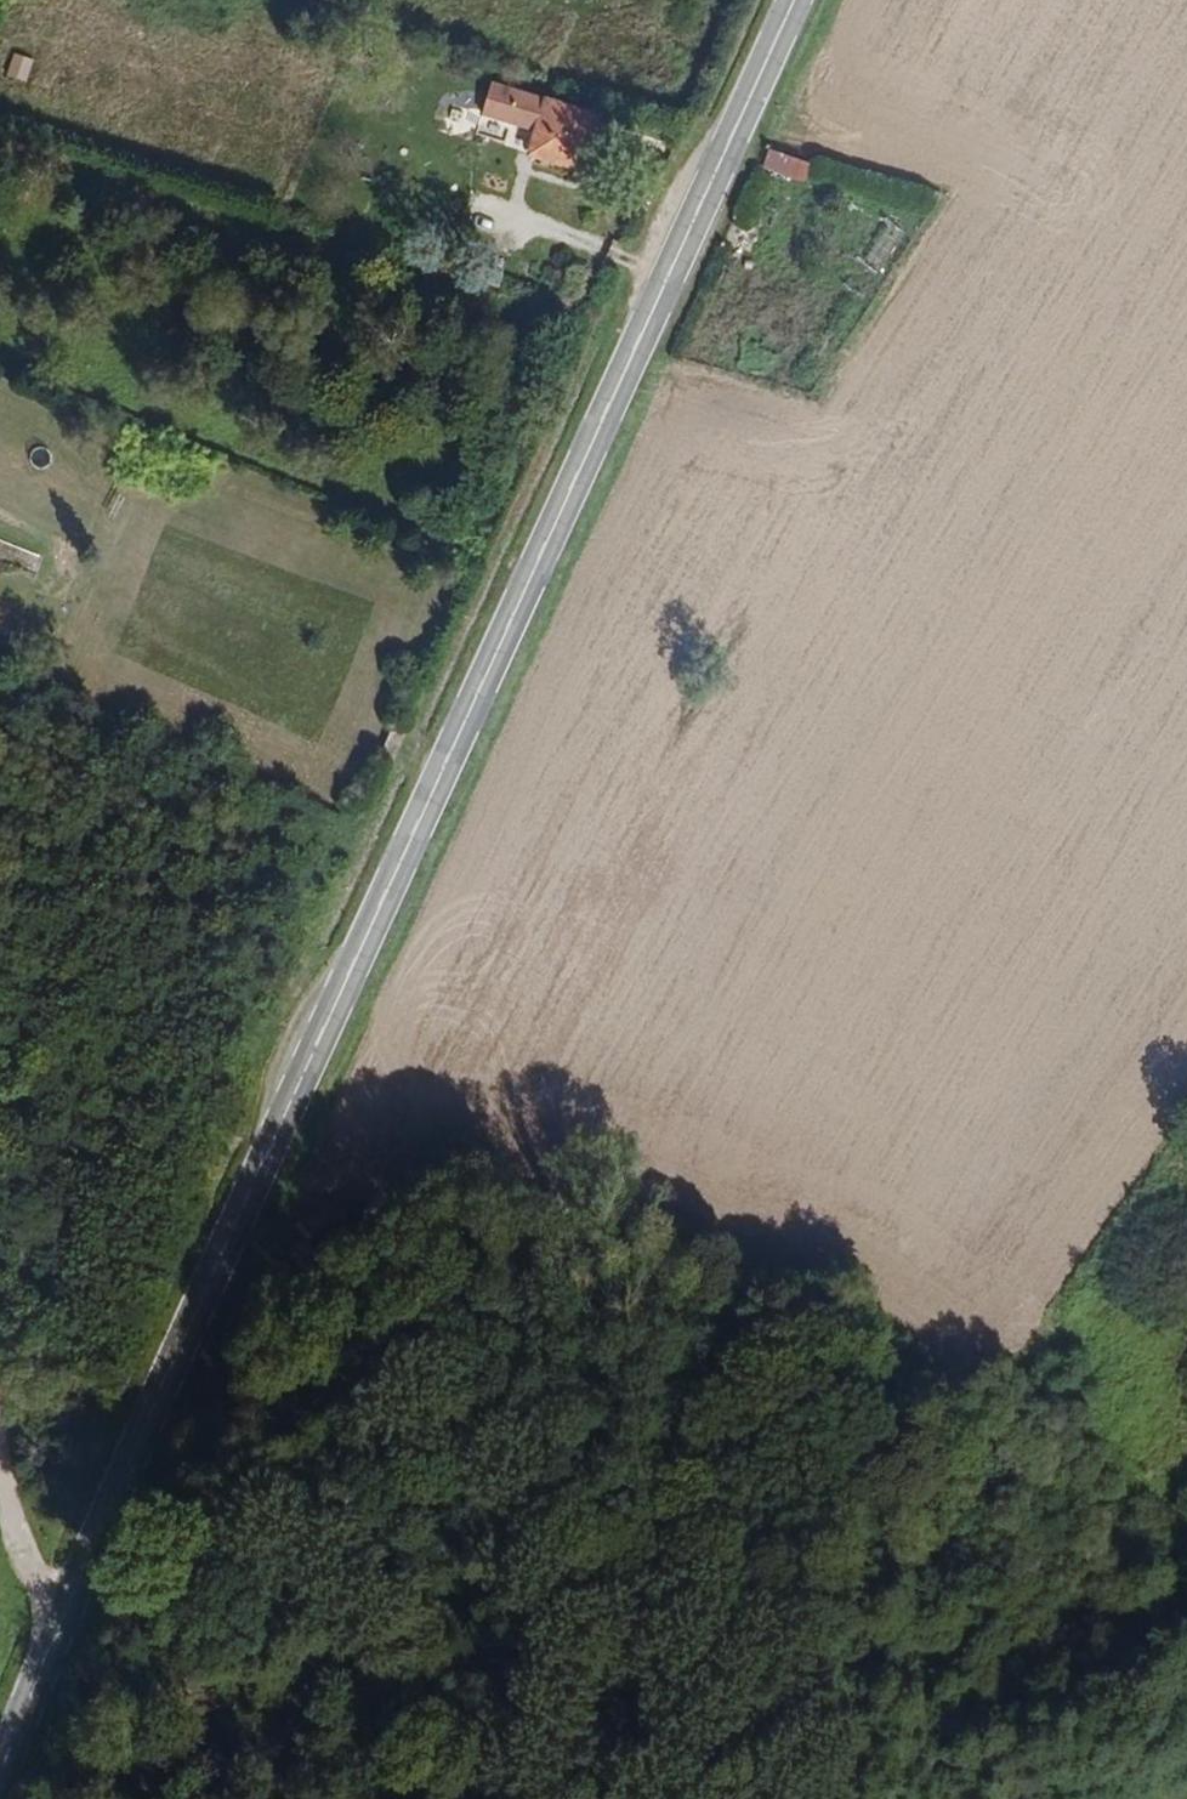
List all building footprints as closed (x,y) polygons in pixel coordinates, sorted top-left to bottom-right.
[(12,51),(7,77),(27,81),(33,56),(12,51)] [(537,128),(548,98),(494,79),(483,111),(537,128)] [(574,167),(593,112),(548,98),(537,128),(530,153),(539,155),(537,166),(555,171),(559,162),(574,167)] [(761,168),(805,183),(812,162),(769,146),(761,168)] [(878,273),(905,230),(881,215),(854,258),(878,273)]
